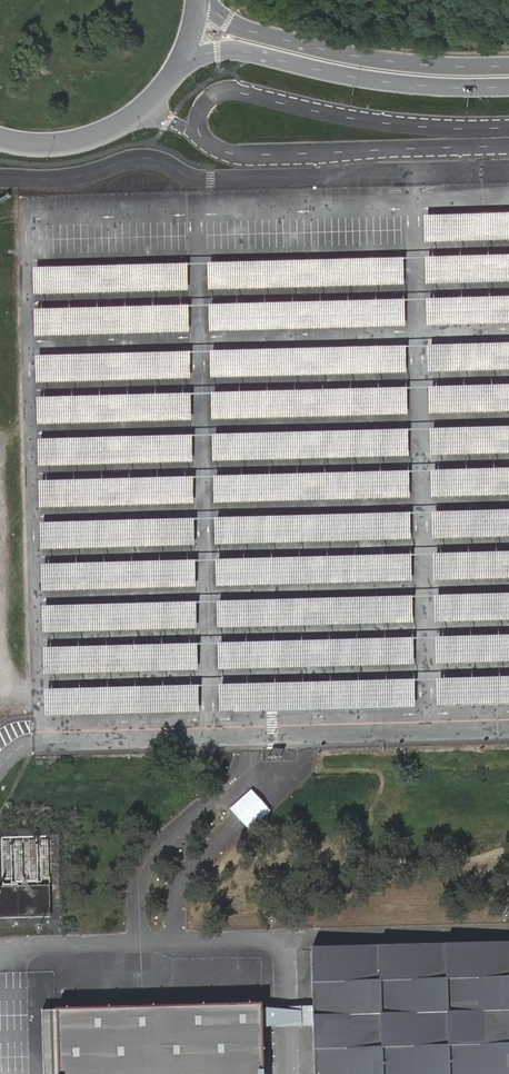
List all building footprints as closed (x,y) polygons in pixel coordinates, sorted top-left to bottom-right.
[(425,216),(425,243),(508,241),(508,214),(425,216)] [(425,258),(426,285),(508,283),(508,256),(425,258)] [(403,258),(209,263),(210,290),(403,285),(403,258)] [(187,264),(34,268),(35,295),(188,291),(187,264)] [(425,300),(426,326),(508,324),(508,297),(425,300)] [(402,300),(209,305),(210,332),(403,327),(402,300)] [(187,306),(35,310),(35,337),(188,332),(187,306)] [(427,346),(428,373),(508,371),(508,344),(427,346)] [(404,346),(211,351),(212,378),(405,373),(404,346)] [(189,352),(37,356),(37,383),(190,379),(189,352)] [(428,388),(429,415),(508,412),(508,385),(428,388)] [(404,388),(211,393),(212,420),(405,414),(404,388)] [(191,394),(38,398),(39,425),(191,421),(191,394)] [(429,429),(429,456),(508,454),(508,427),(429,429)] [(407,430),(213,435),(214,462),(408,456),(407,430)] [(191,435),(38,440),(39,466),(191,462),(191,435)] [(430,471),(431,498),(508,496),(508,469),(430,471)] [(407,471),(213,477),(214,504),(408,498),(407,471)] [(192,477),(40,482),(41,508),(193,504),(192,477)] [(431,512),(432,539),(508,537),(508,510),(431,512)] [(409,513),(216,518),(216,545),(410,540),(409,513)] [(194,518),(41,522),(42,549),(194,545),(194,518)] [(432,554),(433,581),(508,579),(508,552),(432,554)] [(409,555),(216,560),(216,587),(410,581),(409,555)] [(194,560),(42,565),(43,591),(195,587),(194,560)] [(433,596),(434,622),(508,620),(508,593),(433,596)] [(411,596),(217,601),(218,628),(411,623),(411,596)] [(196,602),(43,606),(44,633),(196,628),(196,602)] [(434,638),(435,665),(508,663),(508,636),(434,638)] [(411,638),(217,643),(218,670),(411,665),(411,638)] [(196,644),(44,648),(45,675),(197,671),(196,644)] [(436,679),(437,706),(508,704),(508,677),(436,679)] [(412,680),(219,685),(220,712),(413,707),(412,680)] [(198,685),(45,689),(46,716),(199,712),(198,685)] [(0,887),(0,919),(51,917),(51,885),(0,887)] [(319,948),(322,1073),(508,1073),(508,943),(319,948)] [(262,1029),(263,1029),(263,1004),(71,1009),(71,1010),(43,1011),(45,1073),(263,1073),(262,1029)]
